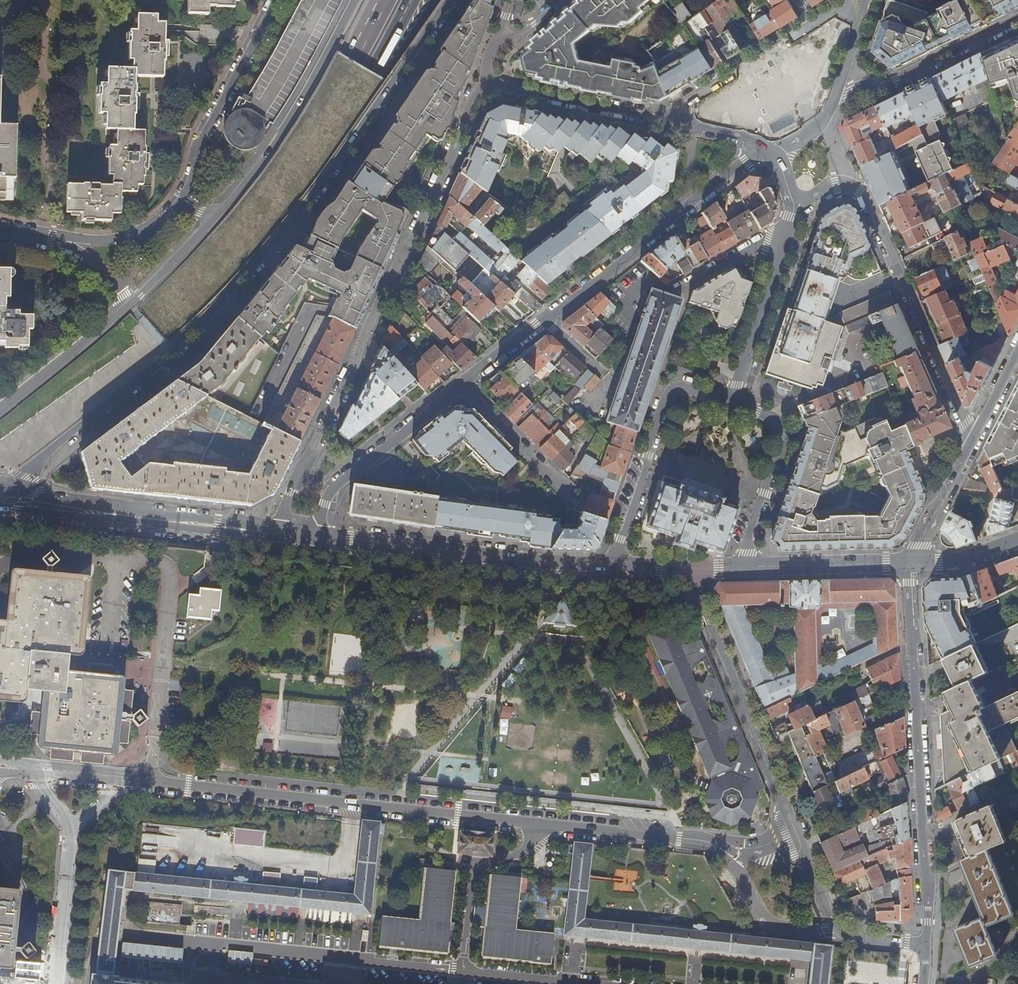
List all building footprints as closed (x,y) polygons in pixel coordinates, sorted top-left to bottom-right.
[(189,14),(209,15),(209,6),(216,6),(216,7),(235,8),(235,0),(188,0),(189,14)] [(227,117),(224,122),(224,127),(223,129),(224,135),(227,141),(230,144),(236,148),(241,149),(244,149),(254,135),(265,120),(282,96),(299,74),(321,32),(338,0),(301,0),(268,62),(246,96),(243,94),(240,98),(244,101),(241,104),(242,105),(240,108),(236,109),(231,112),(227,117)] [(495,0),(474,0),(472,4),(464,15),(461,19),(452,32),(437,54),(433,60),(374,147),(364,161),(358,170),(355,176),(349,183),(345,185),(343,187),(342,189),(339,193),(332,204),(329,206),(325,210),(320,214),(318,219),(315,224),(316,224),(315,227),(311,236),(309,237),(303,250),(295,246),(284,261),(279,267),(265,284),(243,311),(237,318),(238,318),(242,322),(245,324),(245,325),(260,338),(261,339),(270,327),(272,329),(274,327),(273,326),(289,307),(287,306),(306,282),(305,281),(306,279),(328,289),(328,290),(334,294),(332,298),(336,300),(332,307),(327,317),(333,318),(356,329),(359,323),(361,319),(363,314),(366,304),(375,284),(379,274),(380,269),(386,258),(392,246),(396,237),(404,221),(404,217),(404,214),(402,209),(395,205),(392,207),(382,203),(382,202),(382,201),(394,183),(397,181),(400,178),(400,175),(401,173),(404,173),(411,162),(428,138),(430,138),(435,142),(441,140),(443,135),(446,129),(452,114),(453,112),(456,104),(459,97),(465,82),(467,76),(476,53),(480,42),(495,0)] [(244,149),(246,149),(250,149),(255,147),(259,143),(262,139),(264,134),(265,130),(269,123),(272,125),(302,76),(318,45),(342,0),(338,0),(321,32),(299,74),(282,96),(265,120),(254,135),(244,149)] [(669,96),(657,66),(644,71),(641,64),(615,60),(613,68),(590,63),(583,62),(582,63),(580,61),(576,46),(597,27),(615,28),(619,28),(624,23),(630,24),(644,12),(641,9),(653,0),(581,0),(531,42),(534,45),(524,53),(524,55),(525,56),(528,59),(530,68),(529,72),(529,75),(575,84),(574,88),(634,100),(634,98),(643,100),(642,102),(649,103),(650,98),(661,101),(669,96)] [(581,0),(580,0),(531,42),(581,0)] [(730,29),(743,50),(748,47),(733,23),(739,20),(738,18),(745,14),(736,0),(732,0),(729,3),(727,0),(719,0),(714,4),(730,29)] [(767,3),(768,5),(774,2),(779,9),(781,8),(784,13),(776,18),(782,27),(798,16),(788,0),(765,0),(767,3)] [(960,1),(959,0),(957,0),(938,9),(940,12),(929,17),(927,19),(925,18),(917,22),(894,15),(890,16),(885,14),(885,15),(890,17),(888,21),(884,20),(881,28),(878,29),(872,46),(877,55),(888,65),(898,68),(930,52),(929,49),(946,41),(948,43),(964,35),(965,34),(966,32),(971,29),(974,30),(980,27),(982,24),(982,23),(989,19),(990,20),(993,21),(1000,17),(999,15),(1011,9),(1012,8),(1012,4),(1017,3),(1017,0),(963,0),(960,1)] [(928,13),(891,0),(890,0),(888,1),(884,12),(885,14),(890,16),(894,15),(917,22),(925,18),(927,16),(928,13)] [(774,2),(768,5),(771,9),(772,12),(776,18),(784,13),(781,8),(779,9),(774,2)] [(683,26),(685,25),(694,18),(682,4),(671,11),(679,21),(683,26)] [(724,62),(710,40),(705,42),(699,32),(713,22),(721,35),(730,29),(714,4),(694,18),(685,25),(699,47),(700,47),(713,69),(724,62)] [(1012,11),(1011,9),(999,15),(1000,17),(1007,14),(1006,13),(1012,11)] [(758,21),(767,36),(782,27),(776,18),(772,12),(767,15),(758,21)] [(156,15),(136,14),(136,30),(128,30),(128,60),(132,60),(132,69),(107,68),(106,84),(99,84),(99,114),(106,114),(106,130),(106,136),(110,136),(111,130),(117,131),(116,146),(109,146),(108,176),(113,176),(113,186),(100,186),(100,184),(84,183),(83,185),(67,185),(67,213),(82,213),(82,221),(112,221),(112,214),(120,214),(121,192),(129,192),(129,195),(137,195),(137,185),(143,185),(143,177),(145,177),(145,176),(146,169),(144,169),(144,164),(146,164),(146,153),(146,147),(144,147),(145,131),(133,131),(134,115),(135,115),(136,98),(134,98),(134,93),(136,93),(136,85),(134,85),(135,77),(150,77),(163,77),(163,62),(165,62),(166,45),(164,45),(164,33),(164,26),(164,23),(156,23),(156,15)] [(670,29),(673,33),(683,26),(679,21),(670,29)] [(730,29),(721,35),(728,45),(725,47),(724,45),(721,46),(729,59),(743,50),(730,29)] [(983,54),(990,79),(991,83),(992,88),(1012,82),(1017,103),(1017,37),(983,54)] [(695,80),(713,69),(700,47),(699,47),(681,58),(695,80)] [(932,79),(943,102),(959,94),(961,97),(963,95),(962,92),(990,79),(983,54),(932,79)] [(657,65),(663,80),(671,76),(666,62),(657,65)] [(923,135),(942,177),(954,171),(951,165),(952,160),(948,159),(944,150),(946,146),(941,144),(939,139),(941,135),(939,134),(933,122),(948,115),(947,112),(943,102),(932,79),(905,93),(914,114),(919,125),(923,135)] [(985,105),(996,100),(992,88),(991,83),(977,90),(980,96),(981,96),(985,105)] [(914,114),(905,93),(877,107),(886,126),(887,128),(898,122),(899,124),(905,120),(904,119),(909,117),(914,114)] [(460,173),(459,174),(480,189),(486,193),(495,171),(498,172),(501,166),(504,160),(505,156),(501,155),(507,142),(504,141),(507,135),(520,138),(537,151),(541,151),(546,144),(558,154),(563,147),(579,127),(572,121),(570,124),(565,120),(562,123),(557,118),(554,121),(549,116),(548,117),(542,112),(532,110),(531,113),(525,111),(523,116),(519,115),(521,110),(507,107),(506,110),(499,107),(495,109),(494,114),(490,112),(485,115),(477,133),(479,134),(477,138),(475,139),(472,146),(460,172),(460,173)] [(845,128),(853,147),(879,134),(878,131),(873,134),(872,130),(868,132),(869,133),(866,135),(864,132),(863,131),(872,126),(874,131),(883,127),(886,126),(877,107),(848,121),(845,128)] [(947,112),(948,115),(957,134),(970,128),(964,114),(955,119),(951,110),(947,112)] [(915,127),(919,125),(914,114),(909,117),(915,127)] [(579,127),(563,147),(576,157),(578,154),(590,163),(595,156),(601,161),(604,157),(610,162),(615,156),(629,139),(616,129),(614,133),(607,128),(605,131),(599,126),(596,130),(591,125),(588,128),(582,123),(579,127)] [(5,200),(6,178),(16,178),(15,169),(16,125),(0,124),(0,200),(5,200)] [(897,149),(902,146),(923,135),(919,125),(915,127),(898,136),(896,131),(890,134),(897,149)] [(1010,140),(1017,144),(1017,128),(1010,140)] [(853,147),(862,166),(880,157),(873,142),(882,138),(880,134),(879,134),(853,147)] [(550,239),(546,243),(571,266),(611,234),(607,231),(611,228),(612,230),(614,228),(617,229),(631,218),(632,215),(635,212),(636,214),(663,193),(664,182),(671,182),(674,155),(670,151),(670,149),(665,145),(662,150),(648,139),(644,144),(632,135),(629,139),(615,156),(627,165),(630,161),(644,172),(624,188),(622,186),(611,194),(610,192),(604,196),(602,194),(589,204),(591,207),(581,215),(567,226),(568,227),(551,240),(550,239)] [(913,145),(929,183),(942,177),(923,135),(902,146),(904,150),(913,145)] [(992,165),(1010,174),(1017,157),(1017,144),(1010,140),(1008,142),(992,165)] [(862,166),(879,206),(887,202),(888,203),(910,192),(892,152),(880,157),(862,166)] [(1010,174),(1011,174),(1017,178),(1017,157),(1010,174)] [(946,213),(983,196),(983,195),(979,185),(979,184),(970,164),(969,164),(965,166),(954,171),(942,177),(929,183),(910,192),(888,203),(903,233),(925,223),(917,207),(926,202),(924,200),(927,199),(928,201),(937,197),(945,213),(946,213)] [(459,174),(449,197),(464,210),(480,189),(459,174)] [(1011,174),(1006,184),(1017,190),(1017,178),(1011,174)] [(748,176),(734,187),(740,198),(754,191),(756,194),(757,193),(766,188),(760,179),(748,176)] [(745,206),(748,211),(758,230),(771,223),(777,206),(766,188),(757,193),(760,197),(758,198),(762,205),(752,211),(751,209),(752,209),(749,204),(745,206)] [(1008,200),(1001,196),(996,206),(1004,210),(1008,200)] [(448,198),(436,227),(469,256),(478,264),(484,269),(488,264),(490,261),(459,233),(465,227),(466,226),(497,254),(500,250),(504,246),(492,235),(483,227),(473,218),(464,210),(449,197),(448,198)] [(478,211),(473,218),(483,227),(494,213),(498,216),(503,210),(489,199),(483,205),(483,206),(478,211)] [(1014,203),(1008,200),(1004,210),(1017,217),(1017,205),(1014,203)] [(715,202),(702,213),(703,215),(707,221),(712,230),(713,230),(714,229),(715,229),(714,226),(722,221),(725,226),(726,227),(714,234),(724,250),(737,242),(724,220),(715,202)] [(842,204),(822,216),(814,238),(817,240),(807,271),(834,280),(838,269),(843,271),(844,273),(847,276),(848,277),(850,278),(851,279),(853,280),(854,280),(856,281),(858,281),(859,281),(862,281),(881,272),(852,207),(842,204)] [(724,220),(737,242),(758,230),(748,211),(727,223),(725,220),(724,220)] [(949,219),(946,213),(945,213),(925,223),(903,233),(910,248),(929,239),(926,233),(929,232),(927,229),(942,222),(942,223),(949,219)] [(707,221),(703,215),(698,219),(701,225),(707,221)] [(469,256),(436,227),(427,246),(455,271),(469,256)] [(1002,241),(1004,244),(1017,251),(1017,239),(997,228),(1002,241)] [(940,241),(949,237),(946,229),(936,234),(940,241)] [(695,240),(707,260),(724,250),(714,234),(712,230),(695,240)] [(961,258),(973,252),(969,243),(963,230),(949,237),(940,241),(937,243),(932,245),(935,252),(949,245),(955,260),(961,258)] [(673,236),(640,261),(665,284),(669,282),(662,274),(666,270),(681,258),(684,256),(677,243),(673,236)] [(685,237),(677,243),(684,256),(687,259),(692,269),(707,260),(695,240),(695,238),(688,242),(685,237)] [(1010,336),(1017,320),(1017,305),(1017,301),(1016,299),(1017,296),(1007,291),(1003,299),(1002,298),(1000,303),(997,297),(999,293),(996,286),(998,285),(989,265),(1009,257),(1004,244),(1002,241),(987,248),(983,238),(969,243),(973,252),(983,275),(991,293),(994,299),(1002,318),(1010,336)] [(546,243),(522,262),(526,265),(547,284),(571,266),(546,243)] [(1009,257),(1010,259),(1017,252),(1017,251),(1004,244),(1009,257)] [(488,264),(484,269),(491,275),(500,282),(514,295),(521,287),(515,281),(511,284),(504,278),(517,263),(520,260),(504,246),(500,250),(504,254),(492,267),(488,264)] [(961,258),(971,280),(983,275),(973,252),(961,258)] [(692,269),(687,259),(678,265),(683,274),(692,269)] [(520,260),(517,263),(523,268),(526,265),(522,262),(520,260)] [(547,284),(526,265),(523,268),(517,276),(543,298),(551,289),(547,284)] [(5,297),(9,297),(10,269),(1,269),(1,270),(0,271),(0,297),(5,297)] [(734,270),(726,275),(741,300),(742,298),(746,295),(750,283),(740,279),(734,270)] [(804,270),(790,310),(815,319),(824,322),(838,282),(834,280),(807,271),(804,270)] [(934,270),(917,278),(924,294),(941,286),(934,270)] [(725,272),(692,292),(688,303),(718,313),(715,321),(718,327),(725,329),(731,326),(734,319),(738,321),(743,305),(739,304),(741,300),(726,275),(725,272)] [(485,299),(497,310),(499,312),(514,295),(500,282),(491,275),(489,278),(497,286),(485,299)] [(456,291),(451,297),(451,298),(463,309),(466,312),(478,323),(479,322),(487,313),(490,317),(497,310),(485,299),(470,285),(462,277),(457,283),(467,293),(463,297),(456,291)] [(425,279),(411,294),(425,309),(439,295),(447,302),(451,298),(451,297),(436,284),(433,287),(425,279)] [(518,298),(534,313),(542,306),(525,290),(518,298)] [(606,422),(610,424),(636,432),(641,417),(646,403),(650,390),(654,377),(663,351),(677,309),(680,300),(651,291),(644,310),(641,309),(640,312),(643,313),(642,316),(640,315),(638,318),(641,319),(620,380),(616,394),(606,422)] [(927,299),(938,325),(961,314),(962,314),(954,298),(951,299),(948,291),(927,299)] [(595,318),(603,325),(608,320),(600,313),(610,302),(600,293),(583,306),(596,318),(595,318)] [(867,316),(894,303),(889,293),(839,313),(845,326),(867,316)] [(600,313),(608,320),(617,309),(610,302),(600,313)] [(871,324),(871,325),(881,321),(899,359),(915,352),(894,306),(895,305),(894,303),(867,316),(871,324)] [(437,306),(430,314),(445,329),(452,321),(437,306)] [(598,331),(600,328),(603,325),(595,318),(596,318),(583,306),(562,322),(562,329),(583,347),(586,344),(594,335),(585,326),(589,323),(598,331)] [(5,307),(0,307),(0,341),(4,341),(4,348),(18,349),(18,346),(28,346),(28,330),(32,330),(32,316),(19,315),(19,317),(14,317),(14,311),(5,311),(5,307)] [(399,308),(391,326),(395,331),(403,312),(399,308)] [(790,310),(787,309),(764,374),(783,381),(782,383),(778,382),(776,387),(790,392),(792,386),(788,385),(788,383),(810,390),(811,388),(814,389),(816,385),(821,387),(841,328),(824,322),(815,319),(790,310)] [(453,341),(455,339),(445,329),(430,314),(425,318),(427,321),(424,324),(446,345),(451,340),(453,341)] [(946,343),(958,337),(969,333),(961,314),(938,325),(946,343)] [(295,363),(265,424),(300,442),(356,329),(333,318),(327,317),(318,316),(295,363)] [(867,316),(845,326),(848,334),(871,324),(867,316)] [(451,329),(449,331),(460,343),(460,344),(464,348),(474,337),(476,339),(481,334),(479,332),(480,331),(466,317),(453,331),(451,329)] [(238,318),(206,355),(214,362),(188,386),(249,417),(280,355),(279,355),(270,347),(270,346),(260,338),(245,325),(245,324),(242,322),(238,318)] [(1000,318),(995,321),(1001,333),(1006,331),(1000,318)] [(390,325),(380,344),(380,345),(393,358),(398,353),(392,348),(402,338),(395,331),(391,326),(390,325)] [(610,342),(612,340),(600,328),(598,331),(594,335),(586,344),(593,350),(598,355),(610,342)] [(545,336),(532,346),(547,360),(561,346),(551,337),(545,336)] [(961,359),(967,356),(958,337),(946,343),(941,345),(949,364),(961,359)] [(1009,337),(975,353),(984,357),(982,361),(981,361),(975,375),(969,372),(967,373),(961,359),(949,364),(967,406),(973,406),(988,378),(1009,337)] [(616,347),(610,342),(598,355),(595,358),(609,370),(620,358),(613,351),(616,347)] [(373,359),(369,370),(371,372),(395,399),(416,382),(407,372),(399,364),(393,358),(380,345),(380,344),(373,359)] [(461,370),(475,359),(464,348),(460,344),(452,352),(446,346),(445,347),(443,345),(440,348),(450,359),(458,368),(461,370)] [(434,346),(420,358),(422,360),(438,376),(438,377),(451,365),(452,364),(449,361),(434,346)] [(533,374),(537,377),(545,368),(543,366),(548,361),(547,360),(532,346),(517,358),(533,374)] [(547,360),(548,361),(554,367),(565,354),(563,353),(565,352),(566,350),(561,346),(547,360)] [(565,354),(554,367),(555,368),(561,373),(562,374),(565,371),(574,379),(573,381),(575,382),(577,380),(575,378),(579,374),(585,367),(566,350),(565,352),(563,353),(565,354)] [(590,353),(595,358),(598,355),(593,350),(590,353)] [(904,425),(912,446),(920,443),(919,441),(949,428),(916,352),(915,352),(899,359),(893,361),(896,367),(899,366),(913,399),(910,400),(918,419),(904,425)] [(398,353),(393,358),(399,364),(404,360),(398,353)] [(206,355),(199,364),(198,365),(173,384),(81,453),(85,467),(89,481),(91,489),(252,506),(259,502),(273,494),(300,442),(265,424),(249,417),(188,386),(214,362),(206,355)] [(499,372),(515,388),(520,385),(522,387),(528,382),(526,380),(533,374),(517,358),(499,372)] [(455,371),(458,368),(450,359),(449,361),(452,364),(451,365),(454,368),(453,370),(455,371)] [(416,382),(418,384),(423,390),(438,376),(422,360),(416,365),(415,364),(410,368),(412,370),(410,372),(408,370),(407,372),(416,382)] [(561,373),(555,368),(550,373),(556,378),(561,373)] [(575,386),(579,391),(583,387),(594,375),(589,370),(575,386)] [(844,387),(849,401),(889,385),(884,371),(844,387)] [(353,407),(351,406),(338,432),(348,440),(397,401),(395,399),(371,372),(353,407)] [(503,412),(514,423),(532,405),(515,388),(499,372),(489,380),(495,385),(490,391),(503,404),(509,398),(512,400),(514,398),(511,395),(514,393),(518,397),(503,412)] [(594,375),(583,387),(589,392),(600,380),(594,375)] [(416,382),(395,399),(397,401),(418,384),(416,382)] [(985,448),(991,461),(992,464),(993,467),(1004,463),(1009,461),(1010,464),(1017,461),(1017,457),(1017,384),(985,448)] [(771,538),(779,550),(793,550),(794,551),(875,549),(888,549),(904,539),(909,530),(912,524),(921,506),(920,505),(921,490),(922,489),(919,483),(913,482),(912,467),(906,452),(897,457),(877,407),(874,400),(891,393),(888,386),(803,420),(805,426),(808,427),(807,430),(805,435),(795,464),(796,465),(792,478),(791,479),(790,479),(779,511),(774,525),(775,527),(771,538)] [(556,403),(561,399),(555,393),(551,398),(556,403)] [(509,450),(511,448),(483,420),(480,422),(472,413),(459,412),(455,412),(451,415),(448,412),(412,440),(413,442),(411,444),(421,456),(423,454),(425,456),(440,458),(462,441),(489,469),(492,467),(495,470),(499,470),(503,474),(518,459),(509,450)] [(518,427),(526,435),(544,416),(540,412),(534,417),(532,414),(518,427)] [(580,429),(586,422),(576,413),(570,419),(580,429)] [(526,435),(533,442),(546,428),(543,425),(548,420),(544,416),(526,435)] [(588,441),(596,432),(586,422),(580,429),(578,431),(578,432),(588,441)] [(611,446),(629,452),(636,432),(610,424),(610,426),(616,428),(610,445),(611,446)] [(540,449),(558,430),(555,426),(549,432),(546,428),(533,442),(540,449)] [(562,434),(558,430),(540,449),(551,461),(564,447),(557,440),(562,434)] [(583,493),(573,511),(580,513),(606,522),(629,452),(611,446),(610,445),(596,432),(571,475),(602,486),(599,493),(595,492),(593,496),(585,493),(583,493)] [(564,447),(569,442),(570,441),(562,434),(557,440),(564,447)] [(551,461),(563,472),(572,463),(570,462),(574,457),(568,450),(572,445),(569,442),(564,447),(551,461)] [(985,448),(976,465),(980,468),(982,469),(993,491),(1003,488),(993,467),(992,464),(991,461),(985,448)] [(970,478),(964,488),(985,491),(987,491),(987,485),(981,482),(979,483),(970,478)] [(678,489),(661,483),(659,489),(646,528),(674,537),(672,544),(692,551),(695,544),(723,553),(738,509),(721,503),(722,500),(717,498),(716,498),(684,488),(684,487),(679,485),(678,489)] [(433,528),(434,524),(437,503),(437,499),(420,496),(418,496),(415,496),(412,495),(354,487),(349,515),(433,528)] [(988,530),(990,536),(1008,529),(1015,503),(1011,502),(1013,488),(1014,487),(1005,490),(1004,488),(1003,488),(993,491),(997,499),(988,530)] [(549,550),(560,531),(557,524),(550,523),(550,517),(533,514),(534,511),(508,508),(508,512),(495,510),(496,506),(444,500),(444,504),(437,503),(434,524),(449,526),(448,531),(464,533),(464,531),(492,536),(493,532),(505,533),(505,538),(528,541),(530,544),(542,546),(542,549),(549,550)] [(577,514),(573,511),(560,531),(549,550),(591,551),(597,547),(606,522),(580,513),(578,519),(580,524),(578,528),(577,529),(576,530),(576,531),(572,530),(573,525),(567,524),(568,524),(570,521),(572,522),(577,514)] [(970,522),(952,512),(943,529),(944,530),(942,535),(943,540),(947,545),(953,547),(958,545),(959,547),(977,540),(972,528),(975,527),(972,521),(970,522)] [(772,552),(777,552),(776,550),(777,549),(772,542),(771,542),(769,540),(767,546),(772,552)] [(51,552),(50,552),(42,559),(42,560),(47,566),(47,572),(51,573),(51,567),(58,562),(58,561),(51,552)] [(996,565),(1000,575),(1017,568),(1017,558),(996,565)] [(21,703),(22,703),(24,703),(25,701),(26,700),(26,699),(27,690),(35,691),(43,691),(41,713),(31,712),(29,734),(38,735),(37,744),(37,745),(38,746),(38,747),(39,748),(40,749),(41,749),(50,750),(50,759),(72,761),(73,752),(81,753),(80,762),(103,764),(104,755),(112,756),(113,756),(115,756),(116,755),(117,754),(117,753),(118,752),(118,744),(128,745),(130,722),(121,721),(121,719),(121,715),(121,713),(131,714),(133,691),(124,691),(125,681),(124,680),(124,679),(124,678),(123,677),(122,677),(121,676),(120,676),(112,675),(113,666),(90,664),(89,673),(68,671),(69,655),(78,656),(80,656),(81,656),(82,655),(83,654),(83,652),(90,584),(90,582),(90,581),(89,580),(88,578),(87,577),(85,576),(84,576),(51,573),(47,572),(18,569),(17,569),(15,570),(14,570),(13,571),(12,572),(11,573),(11,574),(10,575),(6,621),(0,620),(0,701),(21,703)] [(984,603),(999,596),(988,569),(975,573),(973,574),(976,582),(984,603)] [(926,622),(944,660),(975,645),(977,644),(965,615),(985,605),(984,603),(976,582),(968,585),(965,577),(934,577),(934,582),(930,586),(926,586),(925,587),(926,595),(928,598),(928,600),(931,600),(931,605),(929,605),(926,622)] [(894,584),(889,579),(717,583),(713,590),(758,696),(764,710),(774,705),(787,699),(795,694),(802,691),(813,686),(817,684),(815,609),(819,609),(818,607),(820,607),(820,603),(876,602),(879,650),(873,650),(874,656),(879,654),(898,644),(894,584)] [(199,596),(188,595),(186,618),(211,621),(212,611),(219,612),(221,591),(199,588),(199,596)] [(551,614),(543,623),(555,624),(554,625),(556,626),(558,625),(561,625),(563,626),(564,626),(564,625),(576,626),(562,601),(551,614)] [(820,603),(820,607),(818,607),(819,609),(815,609),(817,684),(856,665),(861,663),(866,660),(872,657),(874,656),(873,650),(879,650),(876,602),(820,603)] [(770,674),(774,673),(749,613),(752,610),(772,609),(776,613),(788,612),(789,628),(790,636),(794,636),(793,608),(788,608),(788,604),(781,604),(781,607),(778,608),(778,604),(742,606),(770,674)] [(698,632),(694,622),(687,626),(691,635),(698,632)] [(713,811),(711,815),(713,819),(732,826),(750,818),(758,799),(755,792),(762,788),(700,640),(687,645),(677,642),(670,625),(648,634),(709,778),(711,777),(712,780),(705,799),(707,803),(711,804),(711,806),(713,811)] [(817,695),(826,714),(836,709),(846,704),(843,696),(865,685),(867,688),(882,681),(881,678),(873,682),(872,680),(868,672),(879,662),(898,653),(898,644),(879,654),(874,656),(872,657),(866,660),(868,663),(862,666),(861,663),(856,665),(817,684),(813,686),(802,691),(805,700),(817,695)] [(944,660),(956,686),(967,681),(968,682),(988,672),(975,645),(944,660)] [(945,786),(948,784),(964,776),(967,775),(992,764),(992,763),(1006,756),(1007,756),(1010,754),(1017,751),(1006,724),(1017,719),(1017,693),(1016,693),(1015,690),(1008,693),(1010,696),(985,708),(972,681),(988,673),(988,672),(968,682),(967,681),(956,686),(957,688),(947,693),(947,694),(954,709),(941,716),(945,786)] [(875,729),(902,717),(900,679),(885,686),(869,693),(866,695),(868,699),(863,701),(864,703),(860,704),(857,703),(855,704),(862,722),(865,721),(866,718),(873,715),(876,721),(844,734),(843,731),(833,735),(829,725),(818,730),(828,751),(830,750),(836,763),(871,747),(873,753),(881,749),(875,729)] [(882,681),(867,688),(869,693),(885,686),(882,681)] [(806,701),(805,700),(802,691),(795,694),(787,699),(774,705),(764,710),(768,720),(806,701)] [(807,705),(814,719),(826,714),(817,695),(805,700),(806,701),(807,705)] [(515,706),(504,704),(502,716),(513,718),(515,706)] [(800,726),(806,723),(814,719),(807,705),(804,706),(805,708),(789,716),(792,723),(794,729),(800,726)] [(133,716),(121,715),(121,719),(132,720),(137,727),(138,727),(147,720),(147,719),(140,710),(139,710),(133,716)] [(772,728),(776,737),(787,732),(788,732),(786,725),(785,722),(772,728)] [(788,732),(794,729),(792,723),(786,725),(788,732)] [(800,726),(804,736),(810,733),(806,723),(800,726)] [(787,732),(800,762),(813,756),(804,736),(800,726),(794,729),(788,732),(787,732)] [(272,743),(263,742),(262,751),(272,752),(272,743)] [(892,756),(895,763),(904,760),(903,748),(875,762),(880,772),(868,778),(839,792),(844,805),(845,806),(842,807),(847,818),(875,805),(877,810),(892,802),(887,786),(867,796),(866,794),(861,796),(862,798),(858,800),(853,790),(857,788),(858,789),(861,789),(863,788),(862,786),(885,774),(879,762),(892,756)] [(1010,754),(1016,768),(1017,767),(1017,751),(1010,754)] [(812,792),(826,785),(834,781),(836,780),(832,771),(823,774),(815,756),(813,756),(800,762),(812,792)] [(950,789),(960,811),(981,801),(974,787),(1006,773),(1012,771),(1006,756),(992,763),(992,764),(967,775),(969,780),(964,782),(963,780),(966,779),(964,776),(948,784),(950,789)] [(863,767),(868,778),(880,772),(875,762),(863,767)] [(904,792),(907,791),(903,778),(889,783),(894,798),(899,796),(901,801),(906,800),(904,792)] [(820,815),(844,805),(839,792),(837,789),(830,792),(826,785),(812,792),(810,792),(820,815)] [(1006,799),(1009,808),(1017,812),(1017,794),(1006,799)] [(969,857),(988,849),(1007,841),(999,821),(993,805),(962,818),(959,821),(955,822),(960,835),(969,857)] [(936,812),(937,821),(952,814),(949,807),(936,812)] [(891,839),(892,845),(896,843),(895,836),(883,839),(880,827),(875,816),(867,820),(869,824),(863,827),(861,823),(855,826),(858,835),(862,833),(863,836),(860,838),(862,843),(864,847),(891,839)] [(185,983),(112,976),(117,930),(122,890),(142,893),(237,903),(369,917),(380,821),(359,818),(350,894),(103,868),(97,925),(92,974),(85,974),(84,983),(188,983),(185,983)] [(851,827),(836,835),(844,852),(862,843),(860,838),(858,835),(855,826),(851,827)] [(817,833),(821,842),(835,835),(831,827),(817,833)] [(264,832),(235,829),(233,843),(262,846),(264,832)] [(470,833),(460,832),(458,853),(491,857),(493,835),(483,834),(470,832),(470,833)] [(894,858),(898,878),(910,876),(910,869),(911,868),(910,837),(908,838),(896,843),(892,845),(867,856),(860,859),(871,888),(884,883),(876,864),(888,859),(894,858)] [(810,961),(812,944),(751,938),(705,933),(705,926),(694,925),(693,931),(583,920),(592,845),(574,843),(573,845),(568,845),(568,854),(572,854),(566,918),(565,918),(563,936),(581,938),(581,937),(696,949),(810,961)] [(969,857),(962,860),(986,921),(984,922),(983,919),(957,929),(971,966),(993,957),(992,955),(997,953),(985,925),(988,924),(988,926),(1015,914),(988,849),(969,857)] [(854,878),(860,893),(871,888),(860,859),(833,871),(838,885),(854,878)] [(140,860),(139,871),(156,871),(157,861),(140,860)] [(454,872),(424,869),(418,921),(380,916),(377,947),(391,948),(445,954),(446,945),(454,872)] [(264,871),(264,883),(281,883),(281,871),(264,871)] [(305,887),(318,887),(319,876),(306,876),(305,887)] [(520,879),(490,876),(485,922),(481,958),(549,966),(553,935),(514,931),(520,879)] [(910,876),(898,878),(895,878),(884,883),(871,888),(860,893),(844,899),(849,910),(882,897),(891,897),(890,889),(898,889),(899,904),(894,904),(893,899),(892,899),(892,902),(886,903),(886,900),(882,900),(883,903),(875,905),(875,921),(902,924),(912,915),(910,876)] [(0,887),(0,967),(13,968),(14,952),(15,948),(20,889),(0,887)] [(148,899),(145,917),(180,922),(183,904),(148,899)] [(21,948),(15,948),(14,952),(21,953),(26,959),(27,959),(35,952),(35,951),(28,943),(27,943),(21,948)] [(810,961),(808,983),(828,983),(832,946),(812,944),(810,961)]
